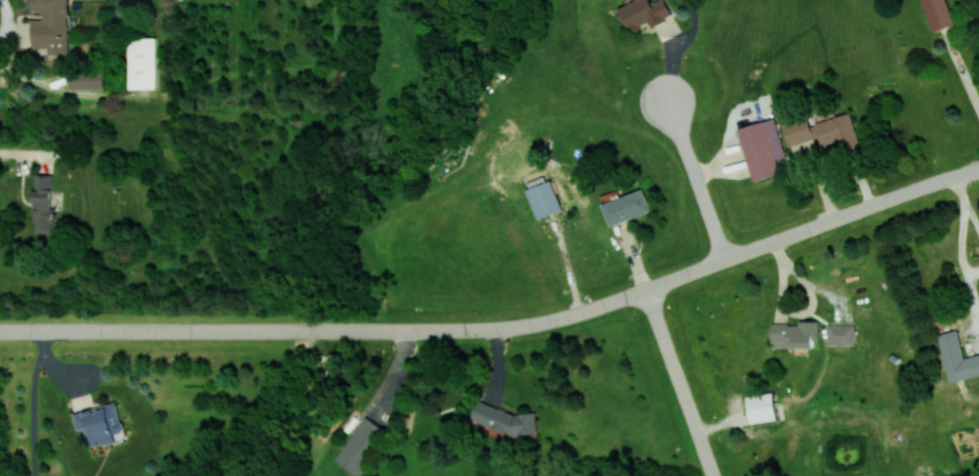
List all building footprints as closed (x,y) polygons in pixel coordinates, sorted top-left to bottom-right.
[(48,48),(48,54),(69,54),(68,0),(31,0),(31,11),(42,11),(42,20),(32,20),(32,48),(48,48)] [(631,33),(649,23),(652,27),(673,16),(665,0),(659,0),(652,3),(650,0),(635,0),(618,9),(631,33)] [(947,0),(922,0),(932,32),(955,25),(947,0)] [(157,89),(157,39),(129,39),(129,89),(157,89)] [(105,71),(69,70),(69,88),(104,89),(105,71)] [(822,146),(835,142),(839,156),(862,149),(851,112),(815,123),(822,146)] [(789,147),(814,138),(806,115),(781,124),(789,147)] [(738,128),(753,181),(788,171),(774,118),(738,128)] [(52,174),(34,174),(34,232),(54,232),(54,207),(52,207),(52,174)] [(562,209),(551,180),(527,189),(538,219),(562,209)] [(652,211),(643,188),(602,204),(610,226),(652,211)] [(818,321),(799,320),(799,324),(772,323),(772,347),(812,347),(813,340),(818,340),(818,321)] [(854,324),(827,324),(827,344),(854,345),(854,324)] [(978,375),(978,354),(964,357),(957,329),(938,334),(949,382),(978,375)] [(778,419),(773,392),(747,397),(752,424),(778,419)] [(472,417),(528,440),(536,421),(479,398),(472,417)] [(77,430),(88,427),(92,447),(116,442),(114,433),(123,431),(117,402),(73,412),(77,430)] [(357,474),(385,430),(364,416),(335,460),(357,474)]
